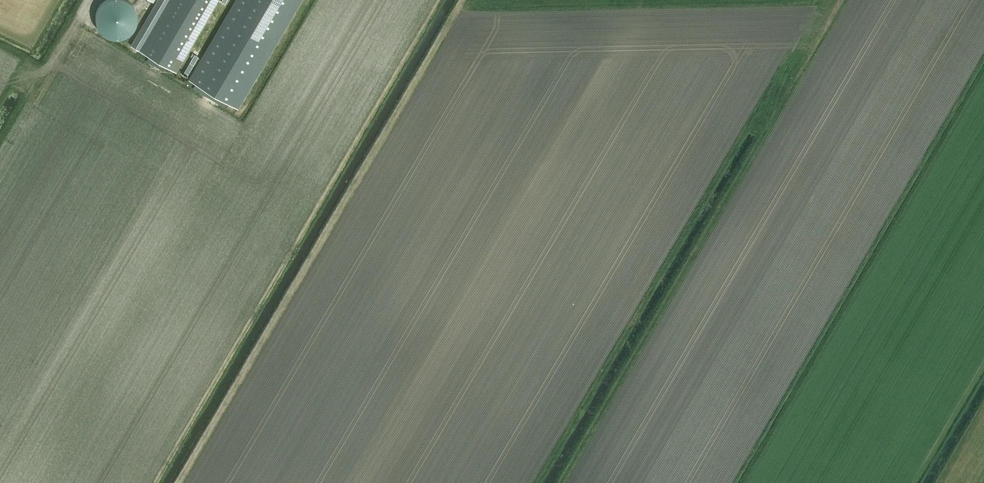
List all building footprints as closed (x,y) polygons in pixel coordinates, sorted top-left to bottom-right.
[(140,50),(149,56),(147,60),(164,70),(167,66),(177,72),(220,0),(170,0),(140,50)] [(302,0),(237,0),(190,79),(196,83),(228,102),(238,108),(302,0)]
